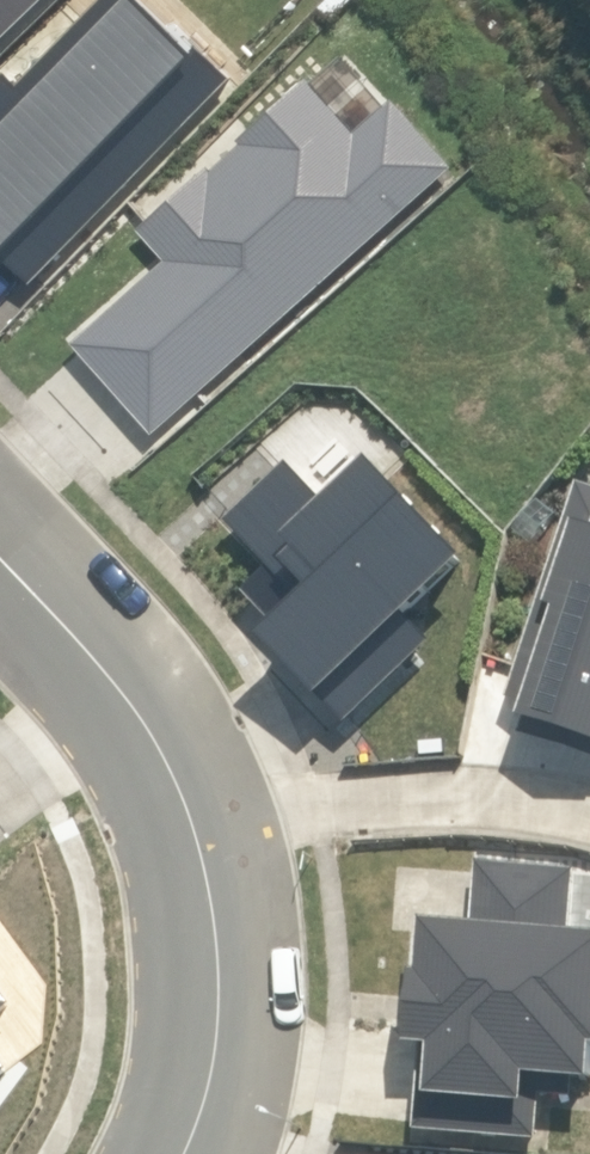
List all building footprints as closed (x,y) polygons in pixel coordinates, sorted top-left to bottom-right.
[(236,67),(167,0),(113,0),(35,85),(3,52),(0,55),(0,257),(28,285),(236,67)] [(40,0),(0,0),(0,39),(40,0)] [(168,257),(76,338),(156,428),(457,161),(395,92),(359,126),(311,72),(242,135),(245,139),(215,166),(211,162),(141,224),(168,257)] [(430,619),(420,610),(470,560),(375,462),(330,505),(291,462),(221,529),(263,573),(244,591),(268,615),(248,636),(331,723),(338,716),(348,724),(433,642),(420,628),(430,619)] [(580,483),(508,698),(530,705),(522,733),(589,755),(589,487),(580,483)] [(428,921),(425,973),(419,972),(413,1046),(423,1047),(416,1130),(540,1140),(544,1096),(577,1099),(578,1079),(589,1080),(589,935),(574,933),(578,871),(480,862),(474,925),(428,921)]
